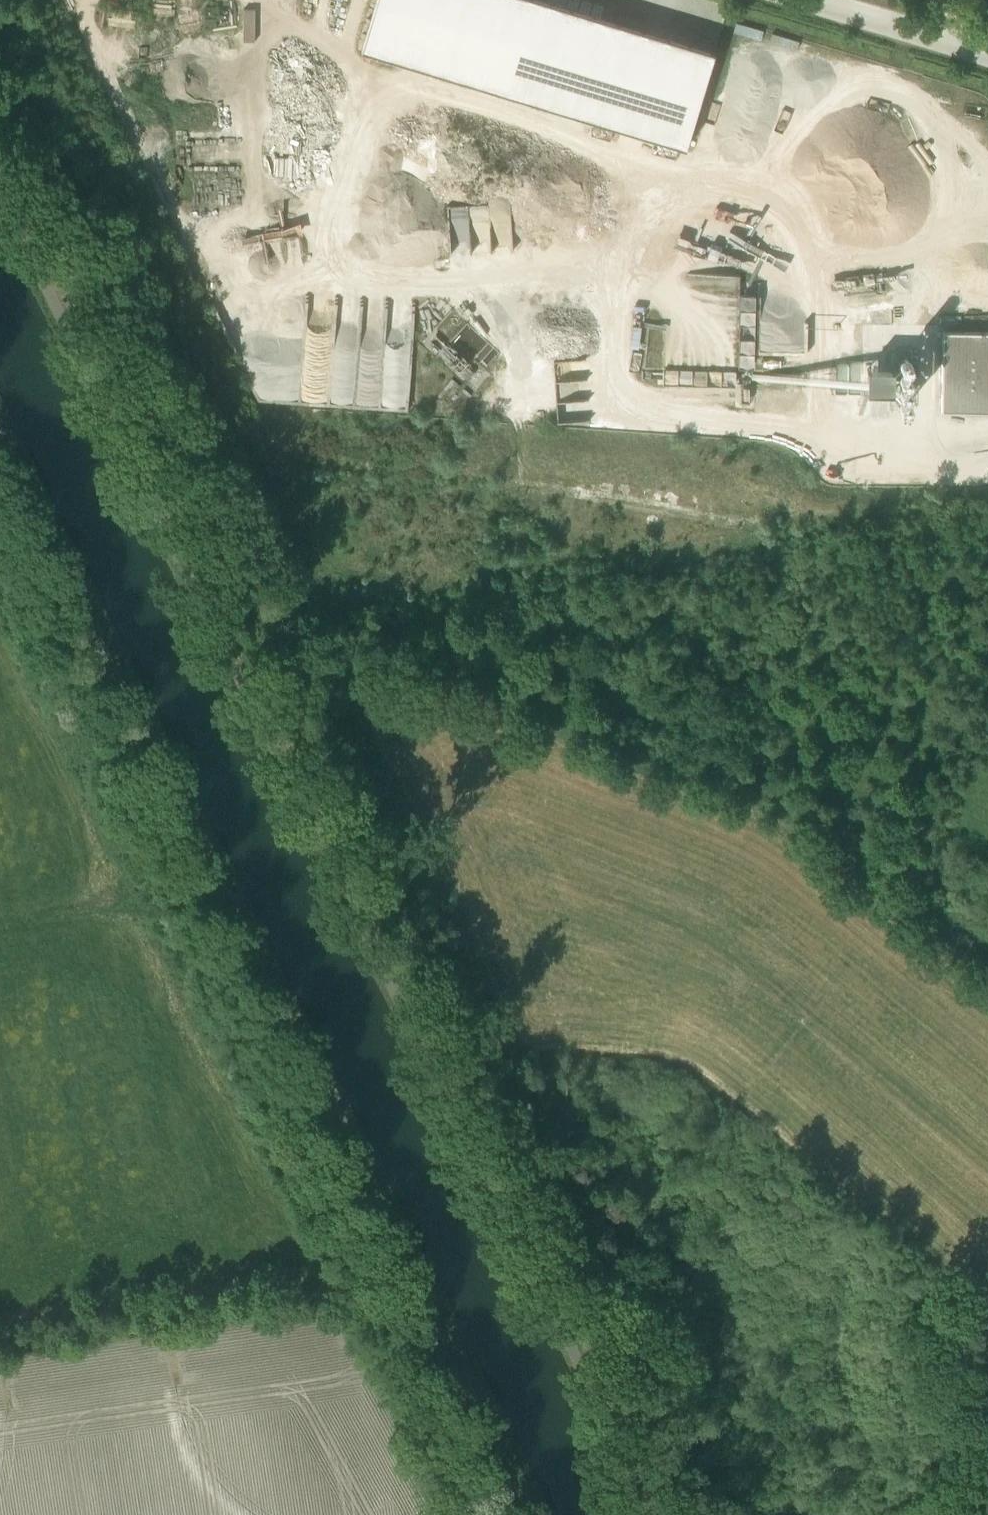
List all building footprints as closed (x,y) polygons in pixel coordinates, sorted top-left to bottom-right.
[(684,149),(713,53),(538,0),(376,0),(361,51),(684,149)] [(512,199),(450,201),(452,252),(513,250),(512,199)] [(690,289),(741,290),(742,272),(690,271),(690,289)] [(758,364),(759,294),(742,293),(741,363),(758,364)] [(951,333),(948,415),(987,416),(987,334),(951,333)] [(555,359),(560,419),(595,416),(590,356),(555,359)] [(901,391),(900,371),(874,371),(875,392),(901,391)]
